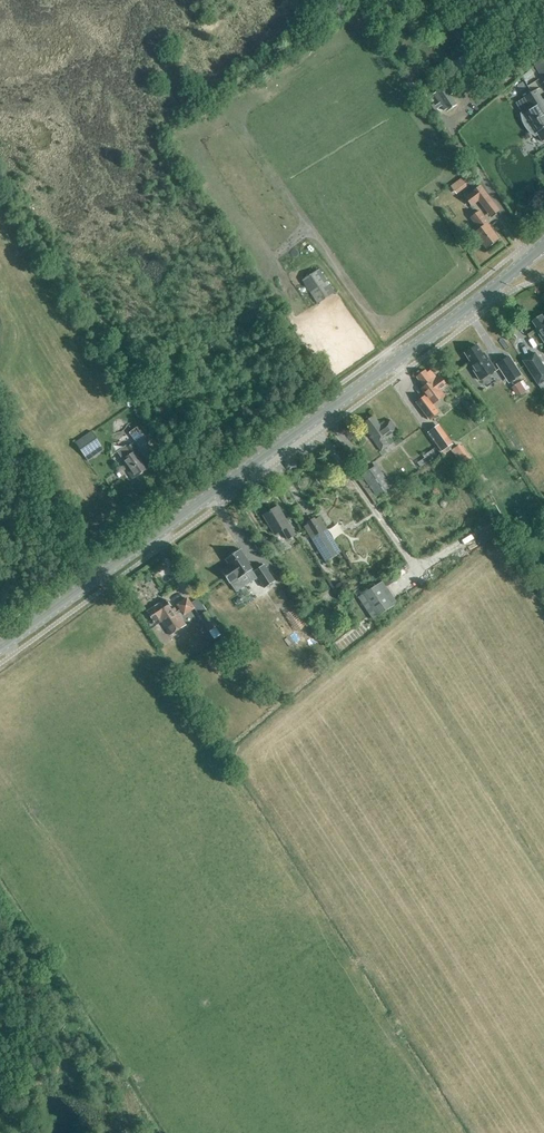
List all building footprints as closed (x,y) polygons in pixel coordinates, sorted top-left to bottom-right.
[(532,67),(522,76),(525,80),(535,71),(532,67)] [(441,73),(448,84),(454,80),(447,69),(441,73)] [(447,109),(449,111),(457,106),(456,105),(450,96),(452,94),(446,86),(434,94),(444,111),(447,109)] [(535,134),(537,133),(542,142),(543,141),(543,103),(536,91),(540,88),(539,88),(520,100),(521,100),(524,98),(531,109),(523,115),(524,121),(526,126),(530,130),(534,134),(535,134)] [(470,184),(462,175),(441,192),(447,200),(470,184)] [(479,185),(464,197),(472,206),(478,201),(484,207),(492,201),(479,185)] [(499,239),(487,224),(488,223),(479,211),(470,218),(479,229),(474,233),(486,249),(499,239)] [(510,215),(506,219),(515,231),(519,228),(510,215)] [(319,269),(302,280),(317,303),(334,292),(319,269)] [(532,321),(537,328),(535,329),(543,342),(543,320),(541,315),(532,321)] [(521,338),(517,341),(522,350),(527,346),(521,338)] [(477,345),(465,353),(470,362),(469,363),(480,380),(496,370),(488,359),(486,360),(477,345)] [(543,381),(543,367),(535,353),(523,361),(538,385),(543,381)] [(499,362),(512,380),(521,374),(509,356),(499,362)] [(427,396),(418,402),(430,419),(439,413),(432,404),(440,398),(436,392),(446,385),(440,376),(437,378),(431,371),(428,373),(426,370),(418,376),(430,393),(427,396)] [(385,440),(398,431),(390,420),(380,426),(373,416),(365,422),(366,424),(363,427),(381,451),(389,445),(385,440)] [(439,425),(428,433),(442,452),(452,444),(439,425)] [(137,427),(129,432),(139,448),(148,443),(137,427)] [(92,431),(75,442),(85,458),(102,447),(92,431)] [(147,467),(130,444),(126,447),(125,445),(115,452),(121,460),(125,466),(123,467),(132,478),(147,467)] [(427,458),(436,453),(433,445),(423,450),(427,458)] [(391,487),(376,465),(361,475),(376,497),(391,487)] [(288,539),(294,535),(277,507),(263,515),(275,534),(283,529),(288,539)] [(478,511),(463,517),(468,529),(483,522),(478,511)] [(304,527),(325,561),(341,552),(319,517),(304,527)] [(238,579),(253,569),(240,549),(225,559),(229,566),(221,571),(229,583),(237,578),(238,579)] [(282,563),(276,567),(282,577),(289,573),(282,563)] [(263,564),(253,571),(264,588),(275,581),(263,564)] [(409,575),(397,580),(400,586),(412,581),(409,575)] [(357,598),(371,620),(397,603),(382,581),(375,586),(357,598)] [(179,617),(183,614),(192,608),(186,599),(177,605),(180,610),(176,612),(173,607),(170,609),(164,600),(146,612),(155,626),(160,622),(167,633),(183,623),(179,617)] [(199,616),(209,630),(218,625),(208,610),(199,616)] [(218,652),(228,645),(223,637),(213,644),(218,652)]
